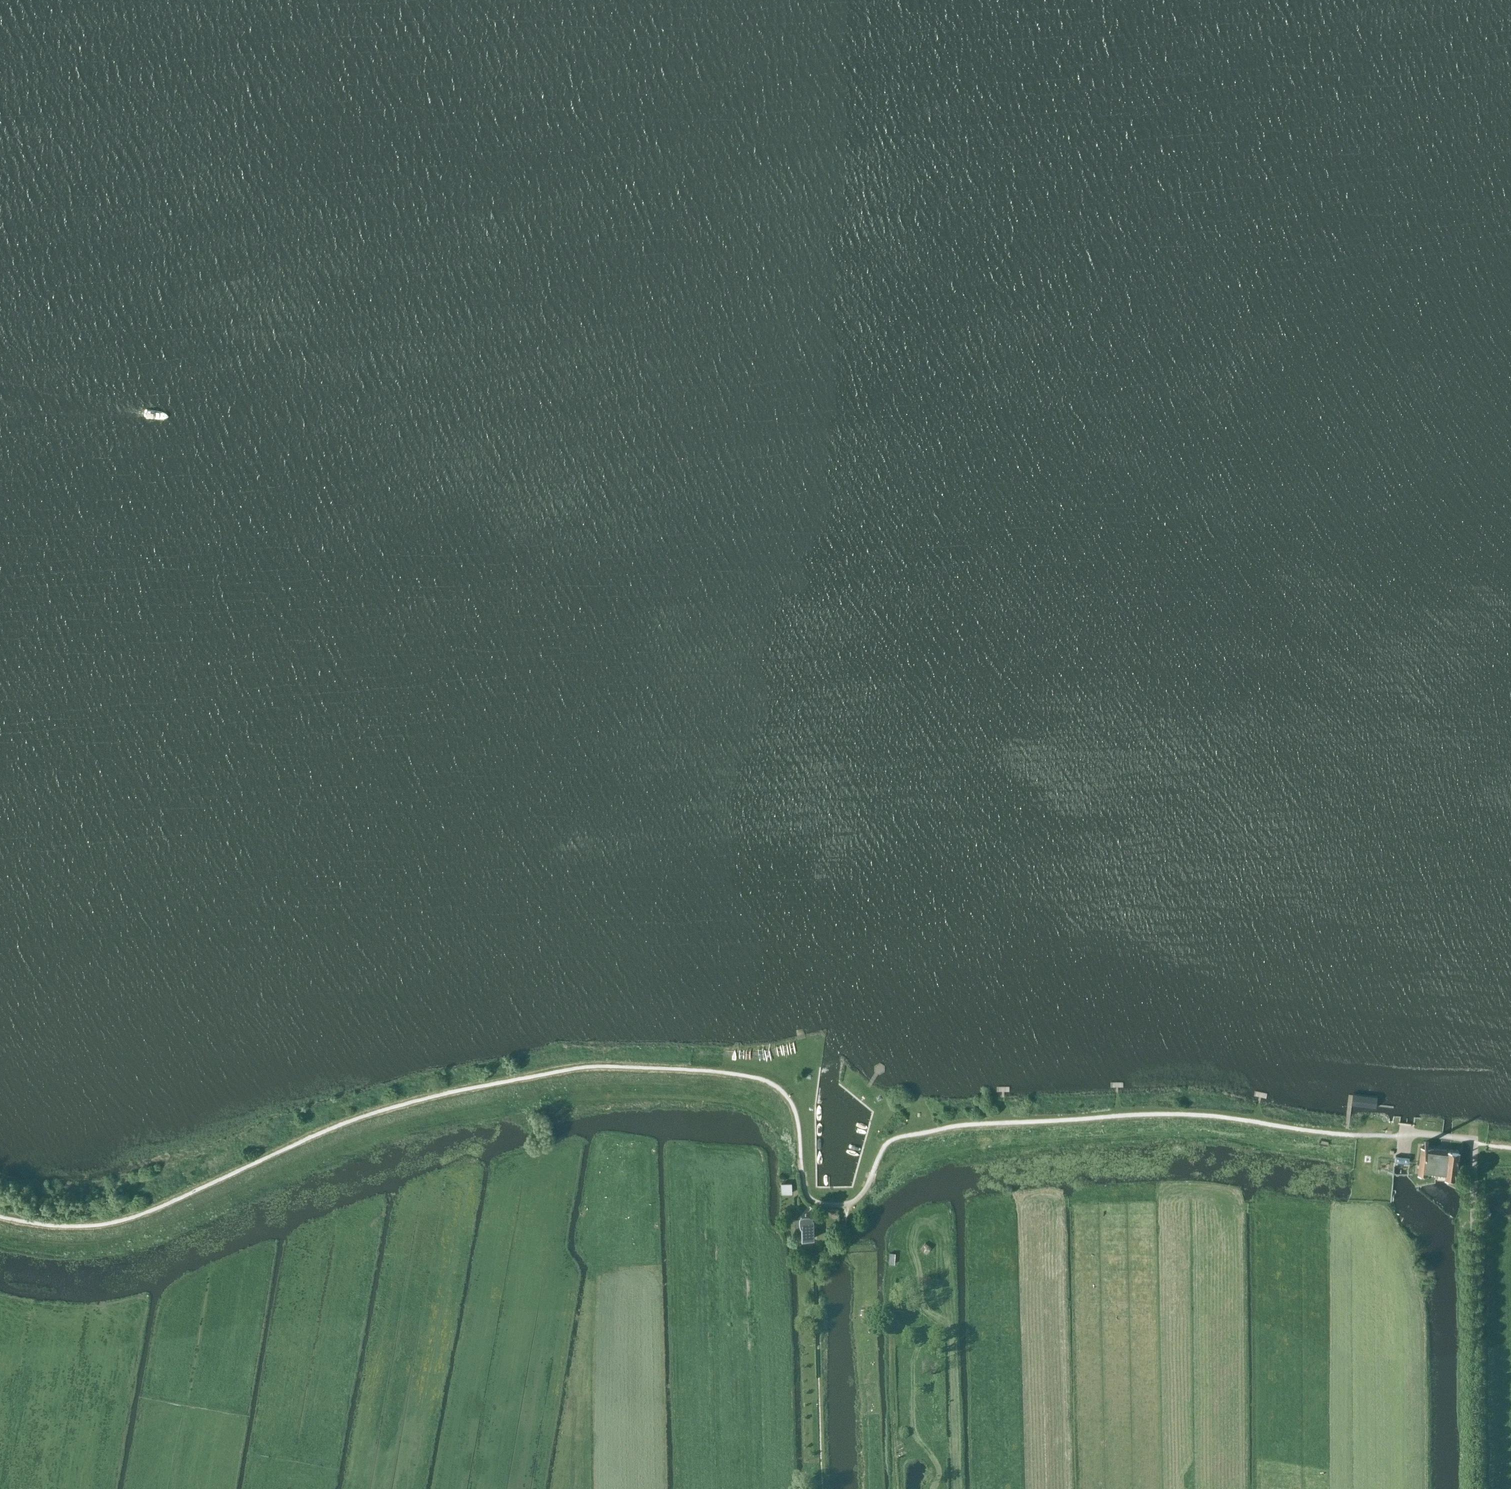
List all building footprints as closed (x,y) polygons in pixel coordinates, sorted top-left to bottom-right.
[(1376,1108),(1378,1097),(1353,1094),(1351,1105),(1376,1108)] [(1459,1151),(1452,1150),(1421,1146),(1418,1171),(1428,1173),(1428,1171),(1445,1173),(1445,1175),(1456,1176),(1459,1151)] [(792,1182),(782,1182),(782,1192),(792,1192),(792,1182)] [(816,1225),(814,1225),(814,1219),(813,1219),(813,1216),(812,1216),(810,1215),(807,1215),(804,1215),(801,1216),(801,1218),(801,1221),(802,1224),(803,1226),(803,1238),(815,1238),(814,1232),(816,1232),(816,1225)] [(872,1309),(871,1309),(871,1304),(864,1304),(864,1310),(862,1310),(862,1318),(872,1318),(872,1309)]
